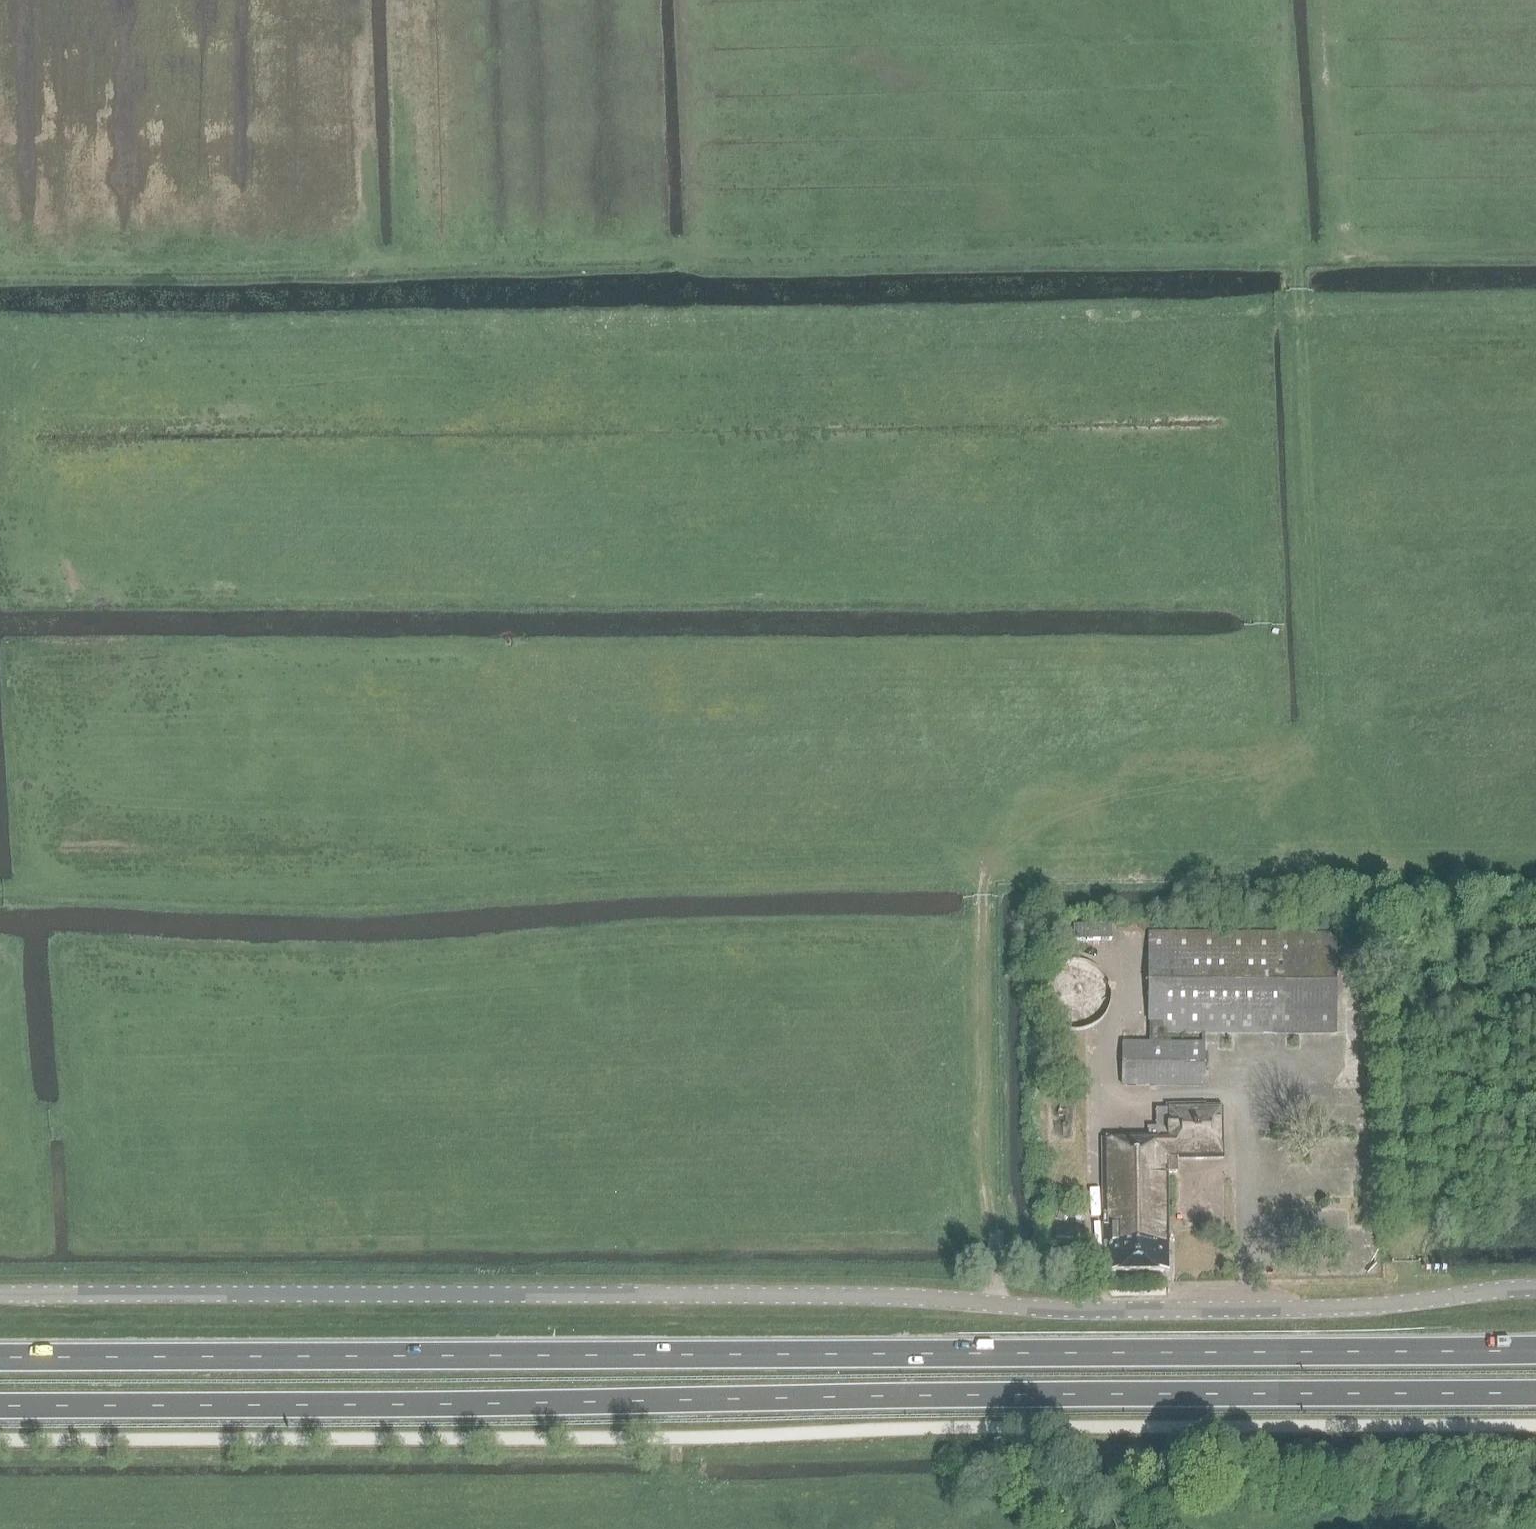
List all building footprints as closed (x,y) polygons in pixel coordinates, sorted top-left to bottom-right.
[(1126,1088),(1205,1086),(1204,1035),(1337,1033),(1335,932),(1149,935),(1150,1046),(1126,1047),(1126,1088)] [(1076,1036),(1083,1035),(1089,1033),(1096,1030),(1102,1025),(1106,1020),(1109,1014),(1111,1006),(1112,1000),(1111,993),(1110,987),(1106,980),(1102,974),(1096,969),(1090,966),(1083,964),(1077,963),(1069,964),(1063,966),(1057,969),(1051,974),(1046,979),(1043,985),(1041,992),(1040,998),(1040,1006),(1042,1013),(1046,1020),(1050,1025),(1055,1029),(1061,1033),(1068,1035),(1076,1036)] [(1148,1139),(1102,1140),(1104,1274),(1170,1273),(1168,1162),(1220,1161),(1219,1110),(1207,1110),(1207,1108),(1167,1108),(1167,1109),(1155,1109),(1155,1130),(1148,1130),(1148,1139)]
